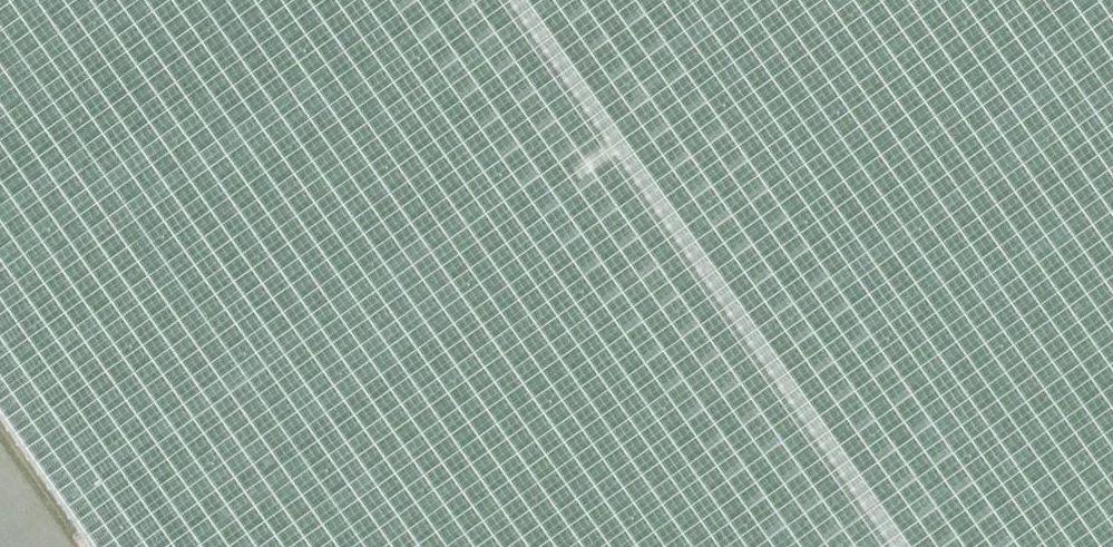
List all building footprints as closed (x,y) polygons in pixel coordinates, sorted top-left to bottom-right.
[(98,546),(1112,546),(1112,0),(0,0),(0,407),(98,546)]
